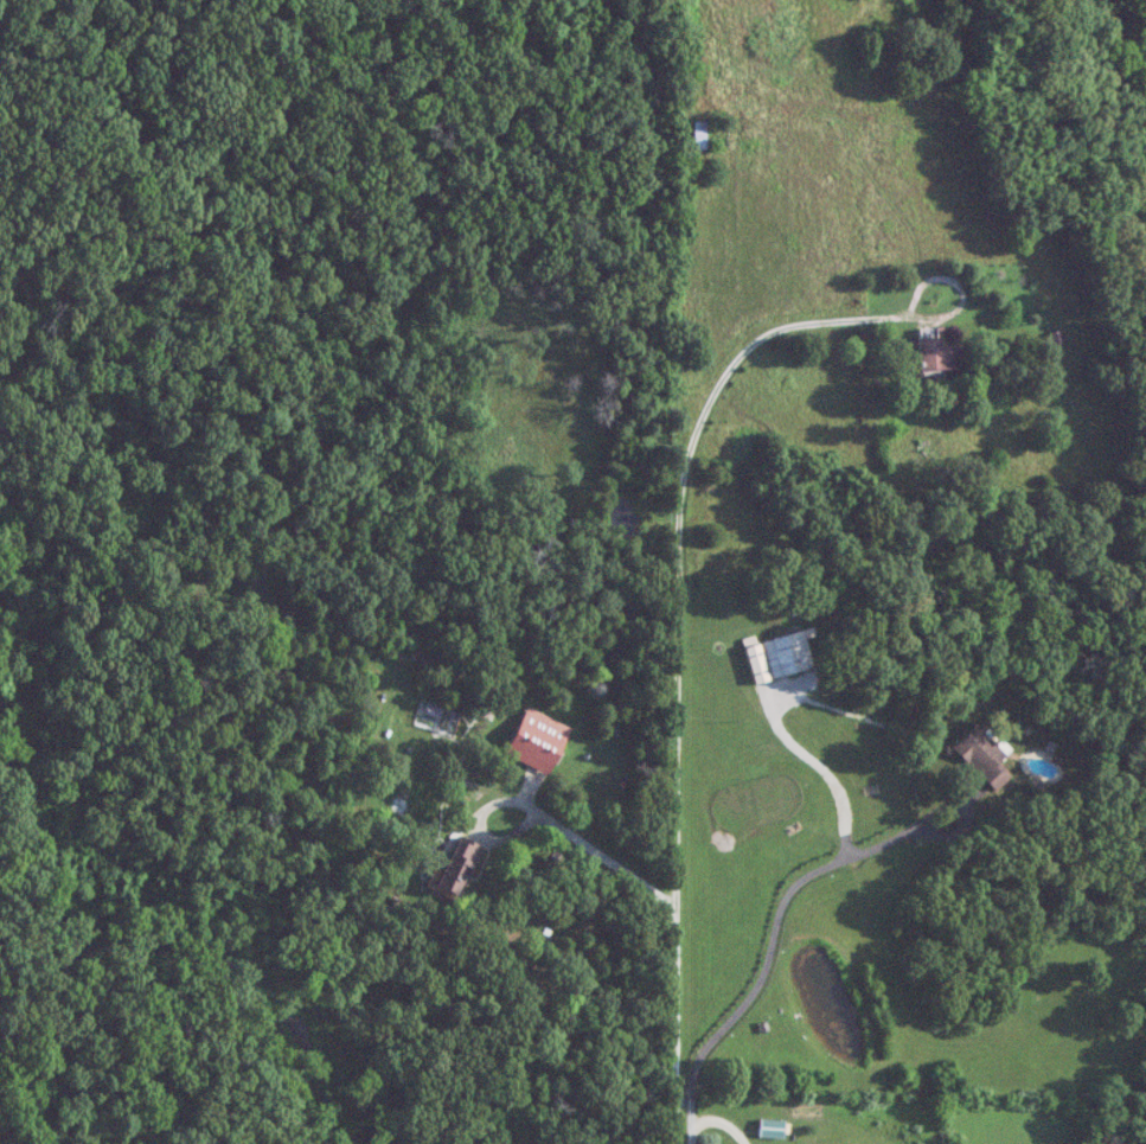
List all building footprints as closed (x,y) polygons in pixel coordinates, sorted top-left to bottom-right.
[(692,148),(703,148),(703,122),(692,122),(692,148)] [(913,336),(913,370),(958,370),(958,346),(934,346),(934,336),(913,336)] [(810,668),(802,637),(811,635),(809,628),(759,640),(768,678),(810,668)] [(764,680),(755,643),(740,647),(749,683),(764,680)] [(501,755),(546,773),(565,724),(520,706),(501,755)] [(999,754),(970,725),(947,747),(990,790),(1005,776),(991,762),(999,754)] [(431,888),(456,897),(476,845),(450,835),(431,888)] [(780,1139),(780,1120),(756,1119),(755,1138),(780,1139)]
